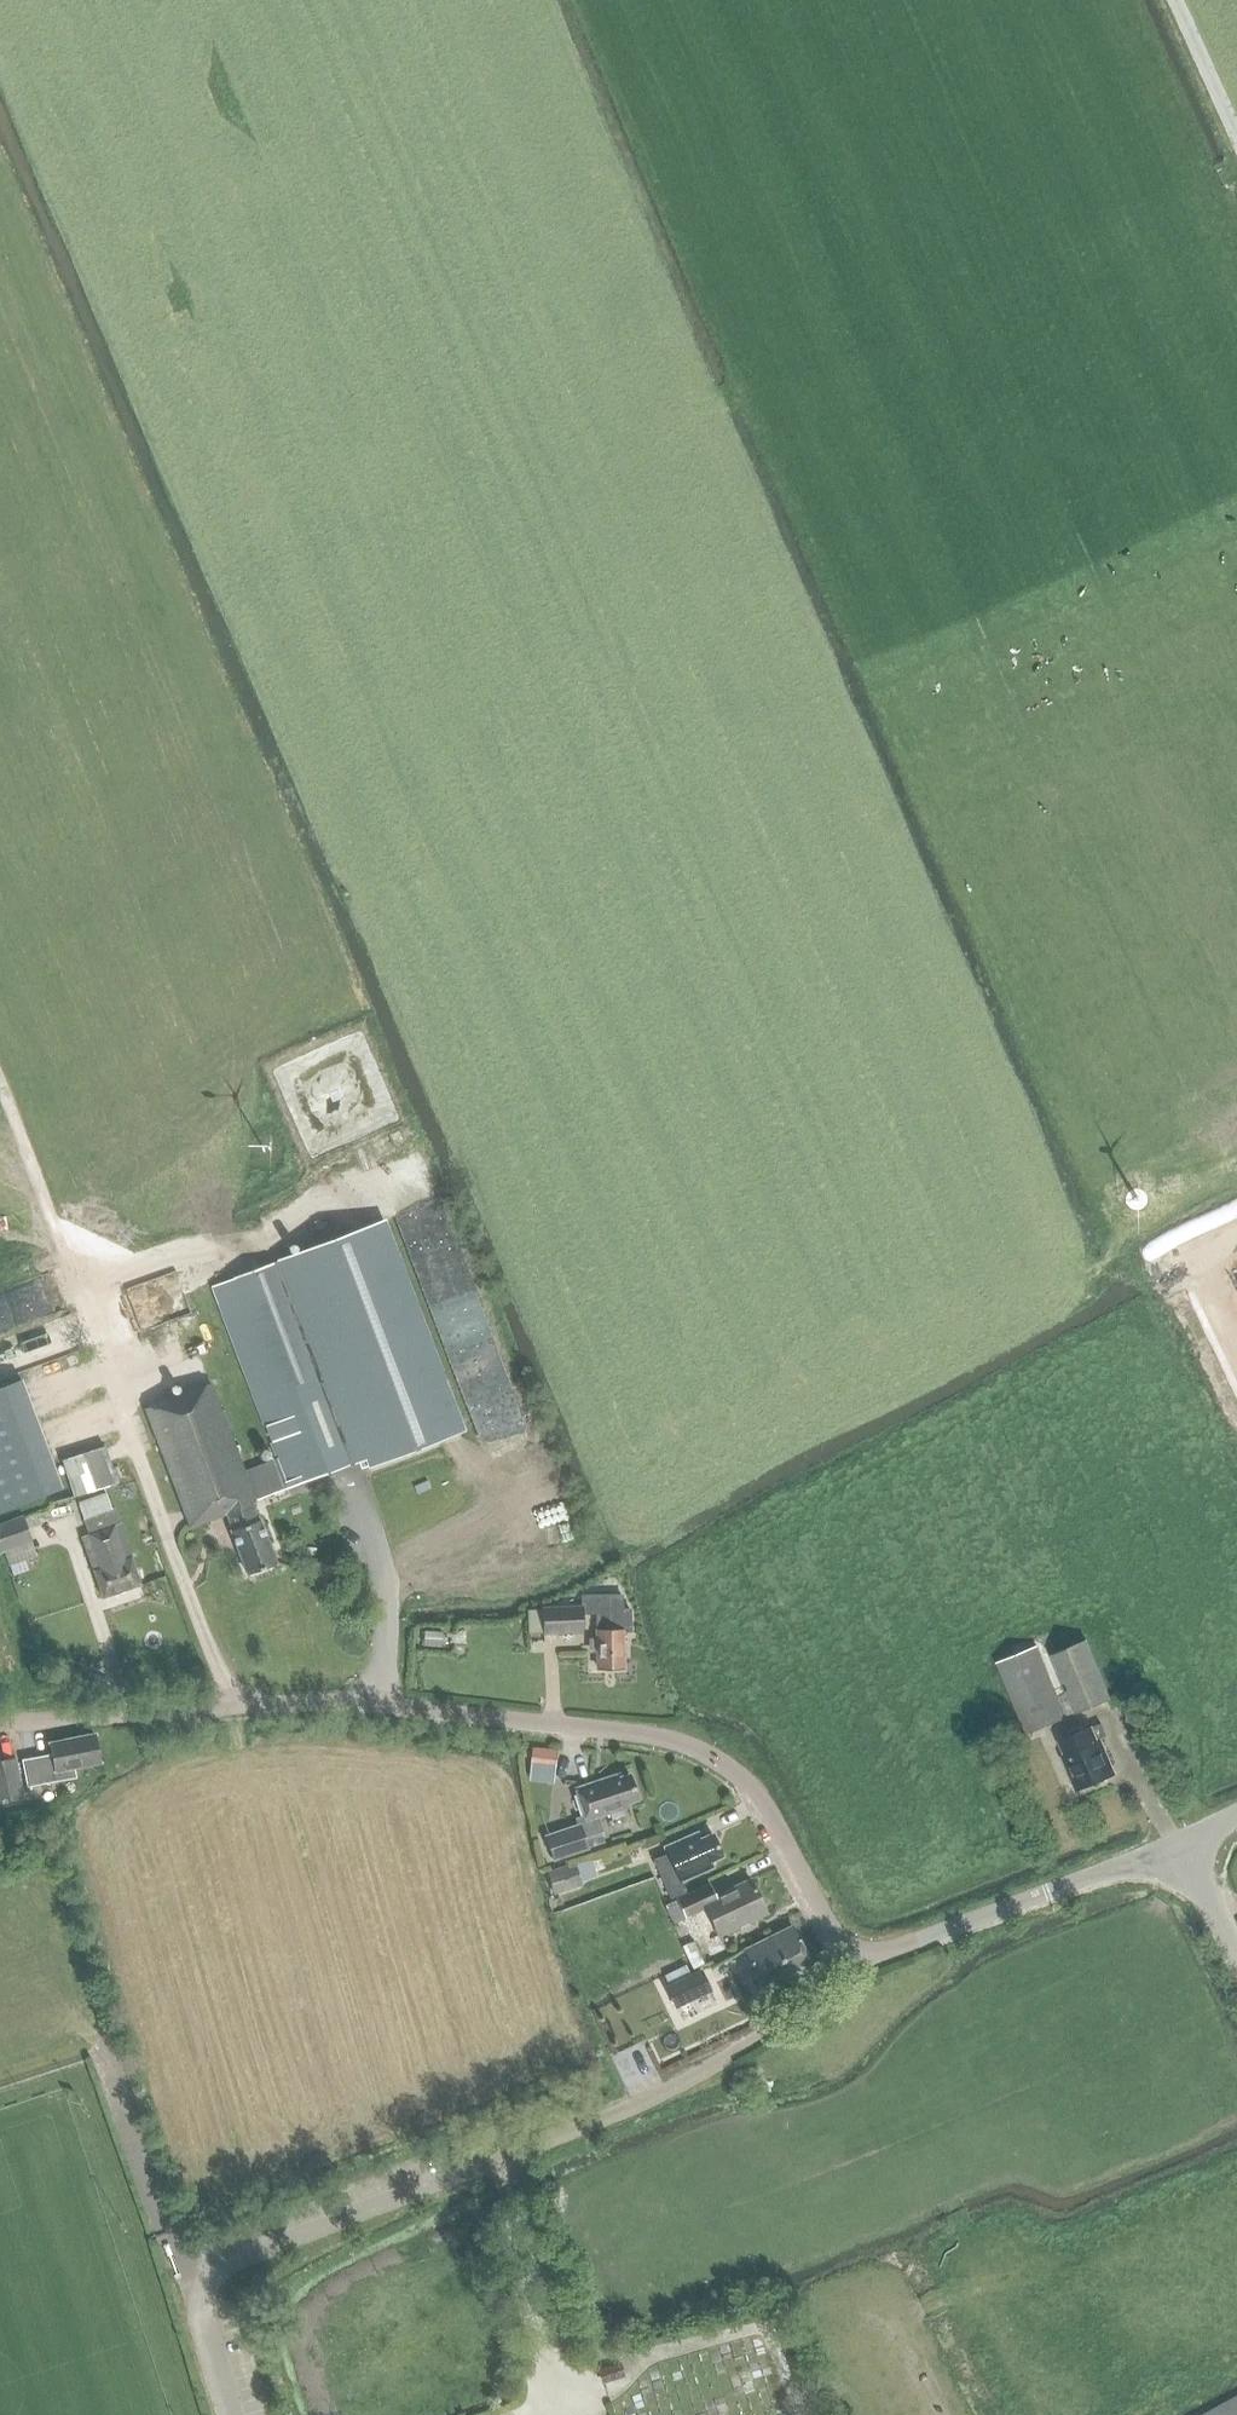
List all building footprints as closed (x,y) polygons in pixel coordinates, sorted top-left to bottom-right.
[(213,1285),(280,1457),(244,1471),(209,1384),(145,1408),(190,1526),(225,1513),(232,1530),(230,1531),(247,1575),(276,1564),(259,1520),(257,1521),(250,1503),(256,1501),(256,1500),(364,1459),(367,1466),(458,1431),(379,1223),(213,1285)] [(53,1503),(117,1483),(105,1443),(40,1463),(53,1503)] [(93,1571),(102,1597),(140,1585),(130,1558),(131,1557),(120,1523),(119,1523),(114,1508),(91,1516),(82,1519),(88,1535),(80,1537),(92,1571),(93,1571)] [(0,1524),(0,1552),(4,1551),(9,1565),(36,1555),(22,1517),(0,1524)] [(580,1596),(581,1606),(542,1608),(543,1634),(582,1632),(581,1613),(596,1613),(596,1630),(595,1630),(595,1653),(597,1653),(598,1669),(621,1668),(621,1653),(623,1653),(623,1629),(631,1629),(631,1605),(621,1605),(621,1595),(580,1596)] [(1074,1714),(1110,1700),(1085,1640),(1050,1655),(1074,1714)] [(1026,1734),(1065,1718),(1036,1646),(996,1663),(1026,1734)] [(1095,1737),(1104,1734),(1105,1737),(1106,1736),(1101,1724),(1059,1741),(1065,1755),(1063,1756),(1077,1790),(1113,1775),(1104,1754),(1106,1751),(1103,1744),(1099,1743),(1099,1741),(1097,1742),(1095,1737)] [(94,1735),(50,1744),(52,1754),(32,1758),(37,1785),(75,1776),(73,1768),(100,1762),(94,1735)] [(531,1748),(530,1761),(555,1764),(556,1751),(531,1748)] [(22,1795),(14,1759),(0,1761),(0,1798),(22,1795)] [(618,1774),(574,1788),(586,1823),(579,1825),(583,1837),(601,1831),(596,1817),(629,1806),(628,1803),(637,1800),(628,1774),(619,1777),(618,1774)] [(583,1837),(579,1825),(546,1836),(553,1859),(586,1848),(584,1841),(583,1837)] [(586,1848),(605,1842),(601,1831),(583,1837),(584,1841),(586,1848)] [(668,1898),(685,1892),(680,1881),(711,1867),(708,1861),(721,1855),(712,1834),(699,1839),(696,1833),(664,1847),(666,1853),(652,1860),(668,1898)] [(581,1885),(574,1862),(546,1871),(553,1895),(581,1885)] [(685,1918),(706,1908),(719,1936),(766,1914),(750,1880),(715,1897),(709,1884),(676,1900),(685,1918)] [(676,1900),(664,1905),(673,1924),(685,1918),(676,1900)] [(744,1949),(767,1995),(814,1971),(791,1926),(744,1949)] [(703,1963),(693,1941),(683,1946),(693,1968),(703,1963)] [(711,1991),(700,1969),(689,1974),(685,1965),(663,1976),(667,1984),(664,1986),(674,2009),(711,1991)] [(597,2370),(601,2384),(623,2376),(619,2363),(597,2370)] [(1204,2414),(1236,2414),(1236,2397),(1204,2414)]
